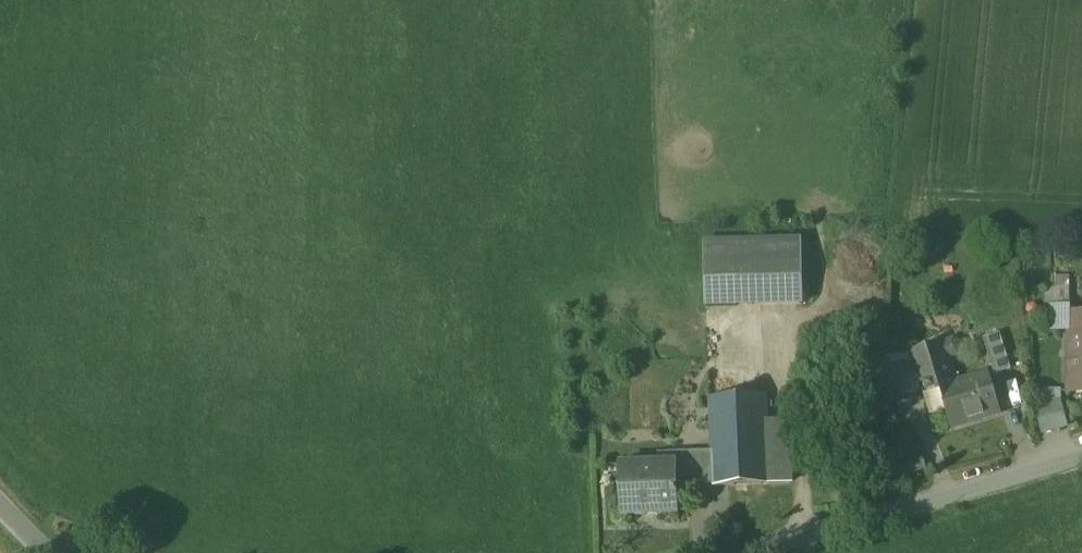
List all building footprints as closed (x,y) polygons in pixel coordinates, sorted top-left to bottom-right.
[(801,241),(705,243),(707,308),(803,306),(801,241)] [(1069,289),(1046,289),(1046,304),(1070,304),(1069,289)] [(1070,316),(1070,374),(1070,392),(1081,392),(1081,316),(1070,316)] [(1000,334),(984,339),(995,376),(1011,370),(1000,334)] [(960,344),(954,341),(941,345),(946,359),(958,355),(961,349),(960,344)] [(946,359),(941,345),(914,353),(914,356),(916,361),(927,394),(941,390),(954,386),(946,359)] [(914,356),(881,359),(885,392),(919,388),(916,361),(914,356)] [(1070,374),(1059,373),(1059,365),(1058,365),(1058,392),(1070,392),(1070,374)] [(954,386),(941,390),(952,428),(1000,413),(988,375),(954,386)] [(765,397),(711,399),(712,431),(767,428),(766,422),(765,397)] [(788,421),(766,422),(767,428),(769,485),(791,484),(788,421)] [(767,428),(712,431),(713,450),(678,452),(680,489),(769,485),(767,428)] [(678,452),(656,453),(656,465),(674,464),(675,489),(680,489),(678,452)] [(656,465),(620,467),(622,517),(676,515),(675,489),(674,464),(656,465)]
